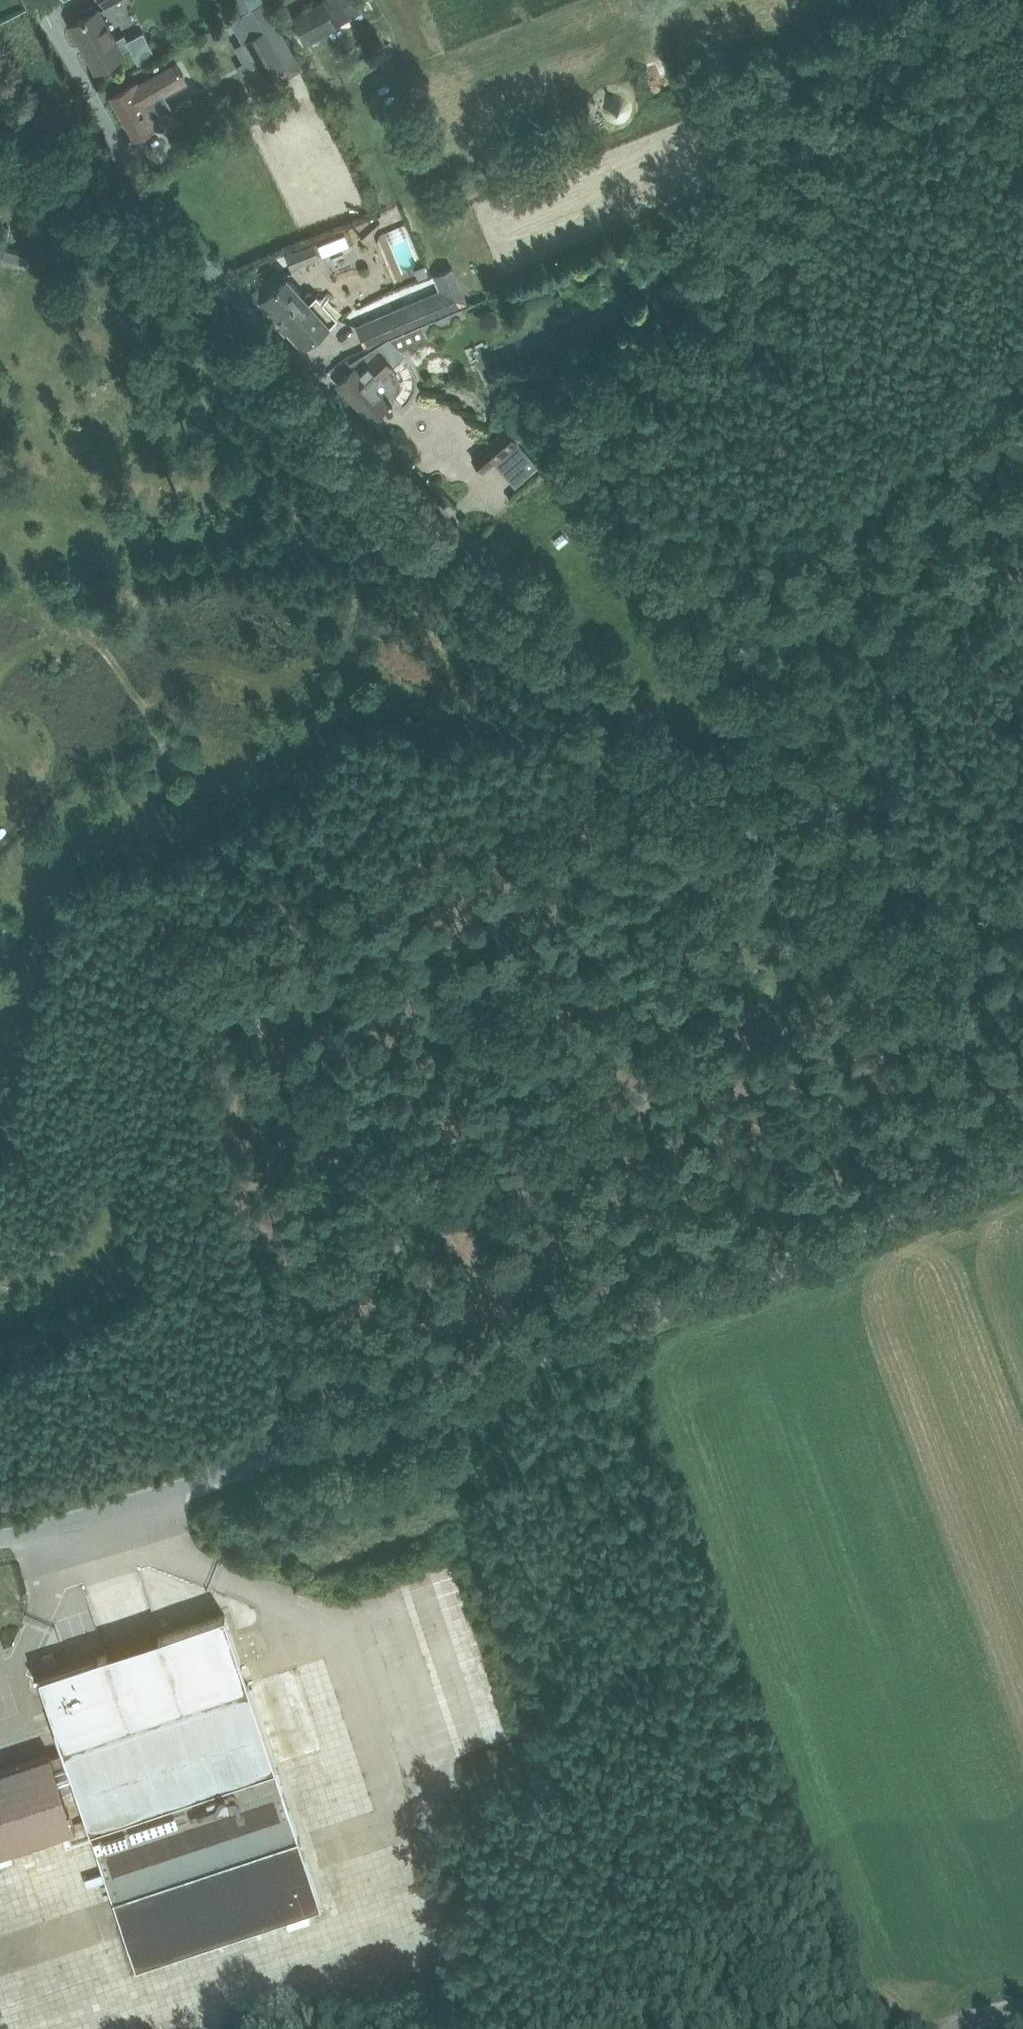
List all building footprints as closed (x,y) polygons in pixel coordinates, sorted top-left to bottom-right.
[(237,15),(239,14),(246,9),(257,4),(255,0),(229,0),(237,15)] [(358,0),(322,0),(292,16),(307,44),(310,43),(317,56),(354,35),(347,21),(364,11),(358,0)] [(115,40),(109,28),(99,11),(72,26),(96,70),(123,54),(122,52),(130,47),(140,63),(156,54),(144,32),(128,40),(125,35),(115,40)] [(265,79),(289,65),(267,27),(242,41),(265,79)] [(138,84),(112,98),(135,139),(161,124),(149,104),(189,82),(177,61),(138,84)] [(600,101),(610,128),(631,120),(621,93),(600,101)] [(1,262),(1,260),(1,259),(5,246),(6,244),(6,242),(11,228),(0,225),(0,261),(1,262)] [(345,233),(332,239),(336,249),(349,244),(345,233)] [(314,244),(287,255),(292,268),(319,257),(314,244)] [(1,259),(1,260),(24,267),(28,253),(5,246),(1,259)] [(421,265),(419,271),(421,276),(430,272),(426,263),(421,265)] [(467,304),(453,267),(433,275),(439,290),(356,325),(364,347),(467,304)] [(279,269),(268,278),(253,292),(303,347),(337,316),(336,316),(316,295),(309,302),(279,269)] [(352,370),(337,383),(372,420),(373,418),(386,406),(389,404),(395,398),(394,397),(397,394),(401,388),(401,380),(397,374),(393,370),(395,369),(393,366),(379,350),(357,370),(354,368),(352,370)] [(506,429),(494,439),(488,444),(472,457),(484,470),(517,441),(506,429)] [(562,497),(569,491),(557,475),(549,481),(562,497)] [(426,1596),(431,1611),(460,1600),(455,1586),(426,1596)] [(93,1657),(34,1676),(35,1679),(40,1677),(136,1965),(321,1904),(225,1614),(159,1636),(172,1677),(120,1694),(107,1653),(93,1658),(93,1657)] [(452,1636),(471,1630),(466,1614),(447,1620),(452,1636)] [(75,1829),(57,1773),(66,1770),(65,1769),(60,1753),(51,1756),(51,1755),(50,1753),(0,1769),(0,1854),(75,1829)] [(12,1853),(29,1902),(58,1892),(41,1843),(12,1853)]
